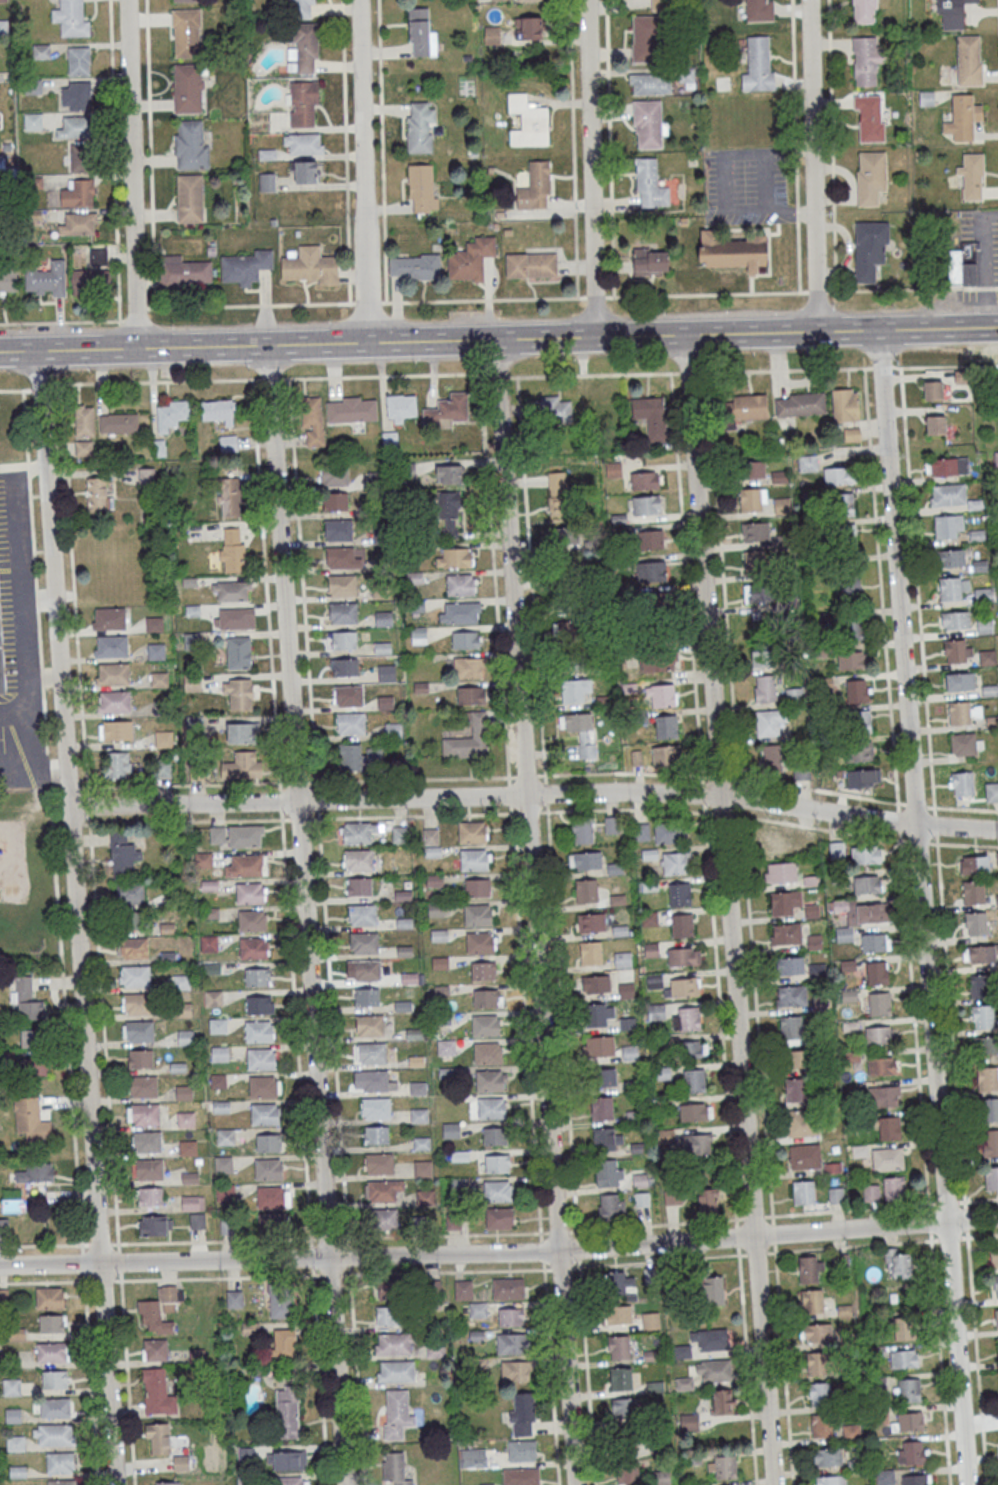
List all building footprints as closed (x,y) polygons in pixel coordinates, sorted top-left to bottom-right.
[(59,9),(59,0),(82,0),(83,21),(89,21),(89,36),(61,36),(60,22),(51,22),(51,9),(59,9)] [(290,17),(315,18),(315,0),(290,0),(290,17)] [(650,12),(650,0),(671,0),(671,12),(650,12)] [(745,22),(744,0),(766,0),(766,2),(773,1),(774,21),(745,22)] [(851,6),(851,0),(875,0),(875,10),(873,10),(873,25),(853,25),(853,6),(851,6)] [(936,15),(936,0),(978,0),(978,4),(962,5),(963,30),(941,31),(941,15),(936,15)] [(433,7),(409,7),(409,56),(433,56),(433,7)] [(173,10),(199,9),(200,57),(174,58),(173,10)] [(632,18),(669,16),(669,40),(655,40),(656,63),(631,64),(630,44),(633,44),(632,18)] [(515,40),(543,40),(543,17),(515,17),(515,40)] [(318,23),(294,23),(294,74),(318,74),(318,23)] [(956,37),(978,37),(979,64),(981,64),(981,87),(957,87),(956,37)] [(746,38),(768,38),(769,73),(773,73),(774,91),(740,92),(740,75),(747,75),(746,38)] [(853,80),(853,63),(855,63),(854,54),(852,54),(851,39),(875,38),(876,52),(886,51),(887,64),(876,64),(876,73),(875,73),(875,87),(855,88),(855,80),(853,80)] [(32,44),(49,44),(50,58),(32,58),(32,44)] [(67,47),(68,75),(89,75),(88,64),(90,64),(90,47),(67,47)] [(174,64),(200,64),(201,111),(175,112),(174,64)] [(677,71),(678,84),(693,83),(693,70),(677,71)] [(628,76),(662,75),(662,80),(670,80),(670,94),(663,94),(663,96),(632,97),(632,85),(628,85),(628,76)] [(24,78),(41,78),(41,94),(24,94),(24,78)] [(90,109),(90,82),(62,82),(62,109),(90,109)] [(290,82),(290,127),(317,127),(317,82),(290,82)] [(508,113),(519,113),(519,129),(509,129),(509,146),(549,146),(549,105),(528,105),(528,93),(508,93),(508,113)] [(918,93),(933,93),(933,107),(919,108),(918,93)] [(972,123),(973,142),(952,143),(952,135),(942,135),(942,124),(952,124),(951,96),(971,95),(972,106),(982,106),(982,122),(972,123)] [(884,143),(859,143),(858,121),(860,121),(859,110),(853,111),(853,97),(880,97),(880,124),(884,124),(884,143)] [(660,101),(661,149),(637,150),(636,134),(634,134),(634,127),(633,127),(632,102),(660,101)] [(406,117),(407,153),(433,153),(432,133),(429,133),(429,122),(435,122),(435,108),(428,109),(428,102),(410,102),(410,117),(406,117)] [(24,113),(41,113),(41,130),(25,131),(24,113)] [(57,128),(57,138),(92,138),(92,117),(62,117),(62,128),(57,128)] [(176,121),(202,121),(203,168),(177,169),(176,121)] [(283,134),(283,154),(323,154),(323,134),(283,134)] [(92,143),(71,143),(71,172),(92,172),(92,143)] [(856,173),(859,173),(858,154),(885,153),(886,193),(877,193),(877,207),(857,208),(856,173)] [(962,176),(955,176),(955,168),(962,168),(962,155),(983,154),(983,177),(980,177),(981,201),(961,202),(961,190),(963,190),(962,176)] [(634,159),(656,158),(657,189),(668,188),(669,207),(640,208),(640,193),(635,193),(634,159)] [(321,161),(292,161),(292,183),(321,183),(321,161)] [(517,209),(550,209),(550,161),(528,161),(528,186),(517,186),(517,209)] [(408,165),(432,164),(433,188),(438,188),(439,209),(430,209),(430,212),(413,213),(413,199),(408,199),(408,165)] [(259,173),(259,192),(274,192),(274,173),(259,173)] [(176,175),(202,174),(203,222),(177,223),(176,175)] [(60,208),(93,208),(93,180),(71,180),(71,191),(60,191),(60,208)] [(59,225),(59,235),(95,235),(95,213),(65,213),(65,225),(59,225)] [(884,245),(884,265),(874,265),(874,284),(854,284),(855,224),(888,224),(888,245),(884,245)] [(705,267),(705,262),(699,263),(698,229),(723,229),(723,241),(746,241),(746,236),(766,235),(766,266),(755,266),(755,276),(748,277),(747,266),(705,267)] [(496,256),(495,238),(466,238),(466,252),(448,252),(448,281),(484,280),(484,256),(496,256)] [(947,252),(960,251),(960,244),(975,243),(976,287),(962,287),(962,286),(948,286),(947,252)] [(281,257),(281,280),(318,279),(318,286),(339,286),(338,256),(320,256),(320,245),(298,245),(299,257),(281,257)] [(240,282),(240,285),(259,285),(259,269),(273,269),(273,249),(253,250),(253,255),(221,256),(221,283),(240,282)] [(632,250),(648,249),(648,254),(666,253),(667,272),(659,272),(659,275),(647,275),(647,277),(633,277),(632,250)] [(106,250),(91,250),(91,264),(106,264),(106,250)] [(506,277),(556,277),(556,253),(506,253),(506,277)] [(182,262),(182,255),(159,255),(159,286),(212,286),(212,262),(182,262)] [(439,257),(389,257),(389,280),(439,280),(439,257)] [(65,295),(64,260),(50,260),(50,270),(25,270),(25,296),(65,295)] [(16,268),(0,268),(0,295),(16,295),(16,268)] [(73,270),(73,295),(112,295),(112,270),(73,270)] [(952,373),(968,372),(968,385),(953,385),(952,373)] [(921,383),(940,383),(941,401),(922,402),(921,383)] [(833,422),(859,421),(858,388),(832,389),(833,422)] [(468,426),(468,391),(449,392),(449,401),(437,401),(437,409),(422,409),(422,426),(468,426)] [(775,416),(825,414),(824,393),(774,395),(775,416)] [(300,397),(304,447),(325,445),(321,395),(300,397)] [(386,422),(416,422),(416,395),(386,395),(386,422)] [(767,418),(766,395),(722,397),(723,428),(734,428),(734,420),(767,418)] [(327,422),(377,421),(376,397),(327,398),(327,422)] [(664,397),(631,398),(632,420),(647,420),(648,443),(666,442),(664,397)] [(528,399),(528,424),(571,423),(570,398),(528,399)] [(234,401),(202,401),(202,420),(225,420),(225,426),(234,426),(234,401)] [(158,434),(169,434),(169,422),(190,422),(189,402),(157,403),(158,434)] [(75,437),(93,437),(93,407),(75,407),(75,437)] [(100,415),(100,435),(138,435),(138,415),(100,415)] [(924,418),(943,417),(943,436),(925,437),(924,418)] [(859,428),(844,429),(845,442),(860,440),(859,428)] [(396,432),(383,432),(383,447),(396,447),(396,432)] [(237,451),(236,436),(219,437),(220,452),(237,451)] [(92,455),(92,442),(76,442),(76,455),(92,455)] [(798,455),(798,471),(817,471),(817,455),(798,455)] [(929,475),(924,475),(923,464),(928,463),(928,462),(966,459),(967,475),(932,478),(932,475),(929,475)] [(765,461),(743,461),(743,478),(765,478),(765,461)] [(465,466),(436,466),(436,484),(465,484),(465,466)] [(320,467),(320,486),(348,486),(348,467),(320,467)] [(824,485),(853,484),(853,467),(823,468),(824,485)] [(139,483),(154,483),(154,469),(139,469),(139,483)] [(567,472),(548,472),(548,515),(567,515),(567,472)] [(631,489),(660,489),(659,472),(631,472),(631,489)] [(86,478),(86,511),(111,511),(111,497),(106,497),(106,478),(86,478)] [(240,516),(240,478),(219,478),(219,517),(240,516)] [(931,500),(930,488),(963,485),(964,506),(929,509),(928,500),(931,500)] [(740,511),(765,511),(765,489),(740,489),(740,511)] [(347,510),(347,492),(323,492),(323,510),(347,510)] [(439,538),(459,538),(459,492),(439,492),(439,538)] [(633,496),(633,515),(661,515),(661,496),(633,496)] [(849,512),(848,500),(839,500),(840,513),(849,512)] [(966,502),(982,501),(982,511),(967,512),(966,502)] [(932,518),(961,516),(962,532),(955,533),(955,540),(934,541),(932,518)] [(352,520),(324,520),(324,541),(352,541),(352,520)] [(741,523),(742,541),(769,541),(769,522),(741,523)] [(550,530),(555,558),(578,554),(573,526),(550,530)] [(243,527),(222,527),(222,572),(243,572),(243,527)] [(664,530),(639,530),(639,549),(664,549),(664,530)] [(968,533),(983,532),(984,542),(968,543),(968,533)] [(360,557),(354,557),(354,547),(326,547),(326,568),(360,568),(360,557)] [(471,548),(441,548),(441,556),(436,556),(436,567),(471,567),(471,548)] [(939,567),(936,567),(935,553),(962,551),(963,568),(939,570),(939,567)] [(745,552),(745,575),(777,575),(777,552),(745,552)] [(970,563),(986,561),(987,573),(971,575),(970,563)] [(662,562),(638,562),(638,582),(662,582),(662,562)] [(841,572),(841,599),(859,599),(859,572),(841,572)] [(446,574),(446,594),(474,594),(474,574),(446,574)] [(356,595),(356,575),(328,575),(328,595),(356,595)] [(573,606),(573,577),(553,576),(552,605),(573,606)] [(958,582),(968,581),(968,593),(959,594),(960,602),(939,604),(937,581),(958,579),(958,582)] [(251,601),(251,582),(212,582),(212,601),(251,601)] [(770,584),(745,584),(745,607),(770,607),(770,584)] [(973,591),(989,590),(990,604),(974,605),(973,591)] [(664,593),(641,593),(641,624),(664,624),(664,593)] [(357,623),(357,603),(329,603),(329,623),(357,623)] [(439,622),(480,622),(480,603),(439,603),(439,622)] [(125,608),(93,608),(93,630),(125,630),(125,608)] [(214,629),(249,629),(249,609),(214,609),(214,629)] [(944,629),(940,629),(939,615),(967,613),(968,630),(944,632),(944,629)] [(861,639),(861,615),(841,615),(841,640),(861,639)] [(162,632),(162,617),(147,617),(147,632),(162,632)] [(559,673),(570,670),(567,655),(579,653),(573,620),(549,624),(559,673)] [(975,622),(991,620),(992,635),(976,636),(975,622)] [(751,629),(756,642),(765,639),(760,626),(751,629)] [(411,643),(425,643),(426,628),(412,627),(411,643)] [(332,632),(332,649),(357,649),(357,632),(332,632)] [(480,632),(452,632),(452,648),(480,648),(480,632)] [(199,633),(185,633),(185,648),(199,648),(199,633)] [(95,658),(127,658),(127,636),(95,636),(95,658)] [(227,668),(251,668),(251,637),(227,637),(227,668)] [(941,643),(963,641),(964,650),(971,649),(971,658),(964,659),(965,664),(945,665),(945,657),(942,657),(941,643)] [(164,659),(164,643),(148,643),(148,659),(164,659)] [(753,668),(773,666),(771,645),(751,646),(753,668)] [(675,671),(675,652),(641,652),(641,671),(675,671)] [(977,653),(993,652),(995,667),(978,668),(977,653)] [(838,670),(863,670),(863,653),(838,653),(838,670)] [(482,658),(454,657),(454,677),(482,677),(482,658)] [(358,676),(358,658),(331,658),(331,676),(358,676)] [(129,685),(128,664),(97,664),(97,685),(129,685)] [(395,681),(395,664),(379,665),(379,681),(395,681)] [(151,686),(167,686),(167,672),(151,672),(151,686)] [(943,676),(956,675),(956,676),(972,675),(973,691),(957,693),(944,694),(943,676)] [(775,676),(754,676),(754,704),(775,704),(775,676)] [(252,710),(252,678),(223,678),(223,694),(230,694),(230,710),(252,710)] [(847,703),(867,703),(867,681),(847,681),(847,703)] [(363,685),(334,685),(334,706),(363,706),(363,685)] [(647,685),(647,706),(675,706),(675,685),(647,685)] [(457,703),(485,703),(485,687),(457,687),(457,703)] [(980,688),(996,687),(997,698),(981,699),(980,688)] [(130,691),(99,691),(99,712),(130,712),(130,691)] [(980,707),(981,720),(972,721),(972,718),(969,719),(970,726),(948,728),(946,705),(968,704),(968,710),(971,710),(971,708),(980,707)] [(486,756),(486,711),(470,711),(471,738),(441,738),(442,757),(486,756)] [(757,712),(757,738),(779,738),(779,723),(787,723),(787,712),(757,712)] [(850,712),(850,734),(871,734),(871,712),(850,712)] [(337,734),(365,734),(365,713),(337,713),(337,734)] [(559,732),(578,732),(579,758),(594,757),(593,714),(559,714),(559,732)] [(677,715),(655,715),(656,739),(677,738),(677,715)] [(984,719),(997,718),(997,729),(985,730),(984,719)] [(100,740),(132,740),(132,721),(100,721),(100,740)] [(227,743),(255,743),(255,723),(227,723),(227,743)] [(401,723),(385,724),(385,739),(402,738),(401,723)] [(974,743),(981,742),(982,751),(974,752),(975,757),(953,759),(953,755),(950,755),(948,737),(973,735),(974,743)] [(847,761),(872,761),(872,743),(847,743),(847,761)] [(381,747),(363,747),(363,744),(339,744),(339,768),(382,768),(381,747)] [(678,746),(652,746),(652,764),(678,764),(678,746)] [(761,746),(761,775),(781,775),(780,746),(761,746)] [(261,778),(261,751),(233,751),(233,761),(221,761),(221,778),(261,778)] [(130,777),(130,752),(106,752),(106,777),(130,777)] [(171,758),(154,758),(154,776),(171,776),(171,758)] [(880,770),(847,770),(847,786),(880,786),(880,770)] [(951,784),(951,776),(971,774),(973,797),(954,798),(953,790),(948,790),(947,784),(951,784)] [(983,786),(997,784),(997,804),(985,805),(983,786)] [(605,833),(618,833),(618,816),(605,816),(605,833)] [(571,818),(573,844),(594,843),(593,817),(571,818)] [(486,822),(458,822),(458,842),(486,842),(486,822)] [(654,823),(655,843),(687,842),(686,822),(654,823)] [(379,824),(341,824),(341,845),(371,845),(371,833),(379,833),(379,824)] [(637,840),(642,839),(641,835),(648,835),(647,824),(635,825),(637,840)] [(263,847),(263,826),(210,825),(210,847),(263,847)] [(401,842),(405,832),(398,829),(393,839),(401,842)] [(798,849),(815,849),(815,830),(766,830),(766,856),(787,856),(787,842),(798,842),(798,849)] [(110,832),(113,878),(134,877),(133,860),(138,860),(137,842),(127,843),(126,831),(110,832)] [(853,846),(853,863),(881,863),(881,846),(853,846)] [(490,849),(460,849),(460,870),(490,870),(490,849)] [(602,868),(601,850),(568,853),(570,871),(602,868)] [(372,871),(372,851),(344,851),(344,871),(372,871)] [(661,874),(688,874),(688,853),(661,853),(661,874)] [(232,855),(232,865),(224,865),(224,876),(254,876),(254,855),(232,855)] [(960,863),(962,863),(962,860),(975,859),(975,860),(987,859),(988,875),(961,877),(960,863)] [(765,863),(765,883),(796,883),(796,863),(765,863)] [(882,876),(854,876),(854,893),(882,893),(882,876)] [(372,878),(346,878),(346,895),(372,895),(372,878)] [(465,879),(465,896),(490,896),(490,879),(465,879)] [(576,902),(601,902),(601,880),(576,880),(576,902)] [(236,883),(236,904),(264,903),(264,886),(261,886),(261,882),(236,883)] [(144,883),(117,883),(117,904),(144,904),(144,883)] [(691,883),(669,883),(669,906),(691,906),(691,883)] [(982,883),(984,906),(964,907),(962,885),(982,883)] [(801,909),(801,892),(771,892),(771,916),(794,915),(794,909),(801,909)] [(855,904),(855,912),(847,912),(847,922),(888,922),(888,904),(855,904)] [(376,905),(348,905),(348,925),(376,925),(376,905)] [(492,925),(492,905),(464,905),(464,925),(492,925)] [(237,911),(238,932),(266,931),(265,913),(262,913),(262,910),(237,911)] [(658,926),(658,911),(641,911),(641,926),(658,926)] [(143,929),(143,912),(119,912),(119,929),(143,929)] [(605,912),(577,915),(578,932),(606,930),(605,912)] [(671,937),(693,937),(693,914),(671,914),(671,937)] [(962,939),(961,924),(965,924),(964,916),(985,914),(987,937),(962,939)] [(770,945),(800,945),(800,924),(770,924),(770,945)] [(852,927),(836,927),(836,942),(852,942),(852,927)] [(350,953),(378,953),(378,932),(350,932),(350,953)] [(493,932),(466,932),(466,953),(493,953),(493,932)] [(861,934),(861,951),(888,951),(888,934),(861,934)] [(201,951),(217,951),(217,935),(201,935),(201,951)] [(239,938),(239,959),(267,958),(267,941),(264,941),(264,937),(239,938)] [(117,938),(117,958),(147,958),(147,938),(117,938)] [(603,941),(580,941),(580,965),(603,965),(603,941)] [(643,943),(643,957),(659,957),(659,943),(643,943)] [(992,947),(997,946),(997,957),(994,957),(995,965),(970,967),(970,963),(968,963),(967,950),(992,948),(992,947)] [(701,966),(701,948),(667,947),(667,966),(701,966)] [(632,966),(632,952),(614,952),(615,967),(632,966)] [(803,957),(776,957),(776,974),(803,974),(803,957)] [(351,980),(381,980),(381,960),(351,960),(351,980)] [(496,980),(496,962),(471,962),(471,980),(496,980)] [(888,984),(888,962),(867,962),(867,984),(888,984)] [(120,966),(120,986),(150,986),(150,966),(120,966)] [(244,986),(270,986),(270,969),(244,969),(244,986)] [(663,988),(663,973),(646,974),(646,988),(663,988)] [(32,1001),(32,975),(16,975),(16,1019),(43,1019),(43,1001),(32,1001)] [(189,975),(174,975),(174,990),(189,990),(189,975)] [(582,994),(610,994),(610,976),(582,976),(582,994)] [(968,978),(988,976),(990,1000),(970,1001),(968,978)] [(701,978),(671,978),(671,996),(701,996),(701,978)] [(619,984),(619,998),(635,998),(635,984),(619,984)] [(806,986),(776,986),(776,1006),(806,1006),(806,986)] [(354,1006),(379,1006),(379,988),(354,988),(354,1006)] [(501,990),(474,990),(474,1007),(501,1007),(501,990)] [(222,991),(205,991),(205,1005),(222,1005),(222,991)] [(152,1014),(152,993),(123,993),(123,1014),(152,1014)] [(869,993),(869,1016),(891,1016),(891,993),(869,993)] [(273,996),(246,996),(246,1013),(273,1013),(273,996)] [(613,1005),(584,1005),(584,1029),(606,1029),(606,1019),(613,1019),(613,1005)] [(664,1005),(649,1005),(649,1019),(664,1019),(664,1005)] [(673,1007),(673,1030),(700,1030),(700,1007),(673,1007)] [(975,1023),(972,1024),(971,1009),(992,1008),(993,1031),(975,1032),(975,1023)] [(356,1015),(356,1035),(384,1035),(384,1015),(356,1015)] [(500,1015),(472,1015),(472,1036),(500,1036),(500,1015)] [(803,1016),(781,1016),(781,1038),(803,1038),(803,1016)] [(227,1019),(209,1019),(209,1033),(227,1033),(227,1019)] [(621,1019),(621,1029),(634,1029),(634,1020),(621,1019)] [(245,1021),(245,1042),(273,1041),(273,1024),(270,1024),(270,1020),(245,1021)] [(153,1041),(153,1021),(123,1021),(123,1041),(153,1041)] [(893,1044),(893,1027),(866,1027),(866,1044),(893,1044)] [(44,1030),(21,1030),(21,1047),(44,1047),(44,1030)] [(583,1037),(583,1057),(614,1057),(614,1037),(583,1037)] [(973,1040),(997,1038),(997,1055),(978,1057),(977,1053),(974,1054),(973,1040)] [(676,1041),(676,1058),(704,1058),(704,1041),(676,1041)] [(502,1063),(502,1042),(474,1042),(474,1063),(502,1063)] [(356,1043),(356,1064),(386,1063),(386,1043),(356,1043)] [(622,1046),(622,1060),(638,1060),(638,1046),(622,1046)] [(211,1047),(211,1061),(228,1061),(228,1047),(211,1047)] [(246,1049),(247,1070),(275,1069),(274,1052),(271,1052),(271,1048),(246,1049)] [(128,1050),(128,1067),(153,1067),(153,1050),(128,1050)] [(787,1051),(787,1067),(808,1067),(808,1051),(787,1051)] [(868,1057),(868,1075),(895,1075),(895,1057),(868,1057)] [(46,1076),(46,1058),(22,1058),(22,1076),(46,1076)] [(595,1086),(616,1086),(616,1068),(595,1068),(595,1086)] [(683,1070),(685,1093),(706,1092),(703,1068),(683,1070)] [(976,1071),(997,1069),(997,1085),(997,1092),(978,1094),(976,1071)] [(389,1070),(358,1070),(358,1091),(389,1091),(389,1070)] [(506,1070),(476,1070),(476,1091),(506,1091),(506,1070)] [(210,1074),(210,1088),(226,1088),(226,1074),(210,1074)] [(157,1076),(130,1076),(130,1096),(157,1096),(157,1076)] [(249,1077),(249,1098),(277,1097),(277,1079),(274,1079),(274,1076),(249,1077)] [(784,1102),(805,1102),(806,1079),(785,1078),(784,1102)] [(425,1094),(425,1082),(410,1082),(410,1094),(425,1094)] [(191,1086),(176,1086),(176,1100),(191,1100),(191,1086)] [(869,1086),(869,1107),(900,1106),(900,1086),(869,1086)] [(613,1096),(592,1096),(592,1119),(613,1119),(613,1096)] [(16,1132),(26,1132),(26,1141),(51,1140),(50,1120),(40,1121),(39,1097),(15,1097),(16,1132)] [(390,1118),(390,1097),(361,1097),(361,1118),(390,1118)] [(505,1097),(478,1097),(478,1118),(505,1118),(505,1097)] [(981,1102),(997,1101),(997,1124),(983,1125),(981,1102)] [(251,1104),(251,1125),(279,1124),(279,1106),(276,1106),(276,1103),(251,1104)] [(128,1104),(128,1124),(159,1124),(159,1104),(128,1104)] [(680,1120),(712,1120),(712,1104),(680,1104),(680,1120)] [(411,1122),(427,1122),(427,1109),(411,1109),(411,1122)] [(787,1137),(818,1137),(818,1111),(787,1111),(787,1137)] [(194,1128),(194,1112),(177,1112),(177,1128),(194,1128)] [(878,1117),(879,1140),(900,1140),(900,1116),(878,1117)] [(460,1123),(443,1123),(443,1138),(460,1138),(460,1123)] [(389,1126),(364,1126),(364,1144),(389,1144),(389,1126)] [(504,1145),(504,1128),(482,1128),(482,1145),(504,1145)] [(619,1128),(593,1128),(593,1148),(619,1148),(619,1128)] [(235,1145),(235,1129),(216,1129),(216,1145),(235,1145)] [(161,1131),(133,1131),(133,1152),(161,1152),(161,1131)] [(983,1133),(997,1132),(997,1159),(985,1160),(983,1133)] [(256,1151),(281,1151),(281,1134),(256,1134),(256,1151)] [(682,1134),(682,1155),(711,1155),(711,1134),(682,1134)] [(179,1141),(179,1156),(197,1155),(197,1141),(179,1141)] [(820,1145),(789,1145),(789,1170),(820,1170),(820,1145)] [(873,1170),(903,1170),(902,1148),(872,1148),(873,1170)] [(394,1174),(394,1154),(364,1154),(364,1174),(394,1174)] [(510,1172),(510,1155),(485,1155),(485,1172),(510,1172)] [(214,1157),(214,1173),(232,1173),(232,1157),(214,1157)] [(254,1159),(255,1180),(283,1179),(282,1162),(279,1162),(279,1158),(254,1159)] [(163,1160),(132,1160),(132,1180),(163,1180),(163,1160)] [(618,1186),(617,1160),(595,1161),(596,1187),(618,1186)] [(431,1177),(431,1161),(414,1161),(414,1177),(431,1177)] [(24,1181),(54,1181),(54,1163),(24,1163),(24,1181)] [(983,1170),(997,1169),(997,1192),(985,1193),(983,1170)] [(197,1173),(181,1173),(181,1183),(197,1183),(197,1173)] [(883,1198),(904,1198),(904,1176),(883,1176),(883,1198)] [(510,1180),(483,1180),(483,1201),(510,1201),(510,1180)] [(403,1191),(403,1181),(364,1181),(364,1201),(395,1201),(395,1191),(403,1191)] [(814,1181),(793,1181),(793,1205),(814,1205),(814,1181)] [(863,1185),(863,1201),(879,1201),(879,1185),(863,1185)] [(256,1187),(257,1208),(285,1207),(284,1189),(281,1190),(281,1186),(256,1187)] [(136,1188),(136,1205),(163,1205),(163,1188),(136,1188)] [(717,1213),(717,1188),(697,1188),(697,1213),(717,1213)] [(829,1189),(831,1203),(843,1202),(842,1188),(829,1189)] [(416,1205),(434,1205),(434,1190),(416,1190),(416,1205)] [(597,1194),(597,1220),(624,1220),(624,1194),(597,1194)] [(485,1208),(486,1229),(513,1229),(513,1207),(485,1208)] [(368,1209),(368,1228),(397,1228),(397,1209),(368,1209)] [(259,1233),(285,1233),(285,1213),(259,1213),(259,1233)] [(139,1235),(171,1235),(171,1216),(139,1216),(139,1235)] [(989,1246),(997,1245),(997,1271),(993,1271),(993,1264),(990,1264),(989,1246)] [(890,1265),(884,1265),(884,1251),(896,1250),(897,1257),(909,1256),(910,1281),(900,1281),(900,1277),(891,1278),(890,1265)] [(816,1264),(823,1264),(823,1272),(816,1273),(817,1285),(799,1286),(797,1260),(815,1259),(816,1264)] [(723,1276),(707,1276),(707,1269),(700,1269),(700,1305),(723,1305),(723,1276)] [(625,1271),(606,1272),(607,1294),(626,1293),(626,1300),(636,1300),(635,1278),(625,1278),(625,1271)] [(524,1299),(524,1278),(492,1278),(492,1299),(524,1299)] [(454,1280),(455,1300),(472,1300),(472,1280),(454,1280)] [(400,1281),(378,1281),(378,1301),(400,1301),(400,1281)] [(139,1301),(140,1324),(148,1323),(149,1333),(173,1332),(172,1321),(161,1321),(161,1312),(178,1311),(176,1285),(157,1286),(158,1300),(139,1301)] [(36,1309),(63,1309),(63,1287),(36,1287),(36,1309)] [(227,1308),(243,1308),(243,1290),(227,1290),(227,1308)] [(821,1292),(823,1315),(803,1316),(802,1293),(821,1292)] [(292,1318),(292,1293),(270,1293),(270,1318),(292,1318)] [(487,1303),(469,1303),(469,1317),(487,1317),(487,1303)] [(606,1306),(606,1325),(631,1325),(631,1306),(606,1306)] [(377,1325),(400,1325),(400,1307),(377,1307),(377,1325)] [(836,1307),(851,1307),(851,1317),(837,1318),(836,1307)] [(499,1326),(524,1326),(524,1309),(499,1309),(499,1326)] [(660,1313),(642,1313),(642,1330),(660,1330),(660,1313)] [(39,1332),(65,1332),(65,1315),(39,1315),(39,1332)] [(878,1329),(862,1330),(861,1318),(878,1317),(878,1329)] [(892,1320),(914,1319),(915,1341),(894,1343),(892,1320)] [(807,1342),(803,1342),(802,1327),(830,1326),(831,1344),(807,1345),(807,1342)] [(294,1329),(274,1329),(274,1354),(294,1354),(294,1329)] [(726,1350),(726,1330),(691,1330),(691,1350),(726,1350)] [(414,1334),(375,1334),(375,1355),(414,1355),(414,1334)] [(496,1354),(526,1354),(526,1334),(496,1334),(496,1354)] [(853,1334),(853,1348),(840,1349),(839,1335),(853,1334)] [(629,1336),(610,1336),(611,1360),(629,1360),(629,1336)] [(143,1339),(143,1360),(167,1360),(167,1339),(143,1339)] [(36,1362),(67,1362),(67,1343),(36,1343),(36,1362)] [(883,1347),(884,1359),(869,1360),(868,1348),(883,1347)] [(914,1355),(916,1355),(917,1370),(890,1371),(889,1354),(914,1352),(914,1355)] [(805,1356),(826,1354),(828,1378),(807,1379),(805,1356)] [(731,1381),(729,1360),(697,1363),(699,1384),(731,1381)] [(529,1361),(501,1361),(501,1382),(529,1382),(529,1361)] [(414,1362),(378,1362),(378,1383),(414,1383),(414,1362)] [(631,1367),(611,1367),(611,1390),(631,1390),(631,1367)] [(144,1414),(176,1413),(176,1394),(166,1394),(166,1368),(144,1368),(144,1414)] [(839,1369),(854,1369),(855,1379),(839,1380),(839,1369)] [(42,1389),(68,1389),(68,1371),(42,1371),(42,1389)] [(4,1379),(4,1395),(19,1395),(19,1379),(4,1379)] [(884,1379),(885,1390),(870,1391),(869,1379),(884,1379)] [(897,1382),(918,1381),(920,1404),(899,1405),(897,1382)] [(829,1402),(830,1409),(811,1410),(809,1386),(828,1385),(829,1393),(837,1393),(838,1402),(829,1402)] [(298,1387),(276,1387),(276,1439),(298,1439),(298,1387)] [(409,1390),(384,1390),(384,1440),(405,1440),(405,1426),(409,1426),(409,1390)] [(734,1415),(734,1391),(712,1391),(712,1415),(734,1415)] [(511,1436),(534,1435),(534,1392),(510,1392),(511,1436)] [(70,1398),(40,1398),(40,1418),(70,1418),(70,1398)] [(611,1418),(636,1418),(636,1398),(611,1398),(611,1418)] [(5,1422),(20,1422),(20,1409),(5,1409),(5,1422)] [(681,1415),(681,1430),(696,1430),(696,1415),(681,1415)] [(896,1416),(921,1415),(922,1432),(897,1433),(896,1416)] [(830,1416),(832,1440),(811,1441),(810,1418),(830,1416)] [(169,1423),(147,1423),(147,1453),(169,1453),(169,1423)] [(34,1424),(34,1445),(73,1445),(73,1424),(34,1424)] [(841,1428),(859,1427),(860,1441),(842,1442),(841,1428)] [(7,1451),(24,1451),(24,1436),(7,1436),(7,1451)] [(536,1461),(536,1441),(509,1441),(509,1461),(536,1461)] [(619,1441),(618,1484),(637,1484),(638,1441),(619,1441)] [(921,1443),(922,1452),(923,1452),(924,1466),(904,1467),(904,1466),(897,1466),(896,1453),(903,1452),(902,1444),(921,1443)] [(463,1449),(463,1467),(486,1467),(486,1449),(463,1449)] [(814,1466),(813,1454),(815,1454),(815,1453),(840,1451),(841,1469),(816,1470),(816,1466),(814,1466)] [(74,1452),(46,1452),(46,1473),(74,1473),(74,1452)] [(306,1471),(306,1452),(273,1452),(273,1471),(306,1471)] [(383,1482),(394,1482),(394,1484),(412,1484),(412,1479),(404,1479),(404,1452),(383,1452),(383,1482)] [(735,1478),(735,1455),(714,1455),(714,1478),(735,1478)] [(847,1463),(862,1462),(863,1473),(847,1474),(847,1463)] [(25,1477),(25,1467),(10,1467),(10,1477),(25,1477)] [(503,1484),(539,1484),(539,1468),(503,1468),(503,1484)] [(669,1484),(669,1472),(653,1472),(653,1484),(669,1484)] [(893,1472),(894,1484),(876,1484),(876,1473),(893,1472)] [(845,1476),(815,1479),(816,1484),(846,1484),(845,1476)] [(926,1477),(926,1484),(901,1484),(901,1478),(926,1477)]
